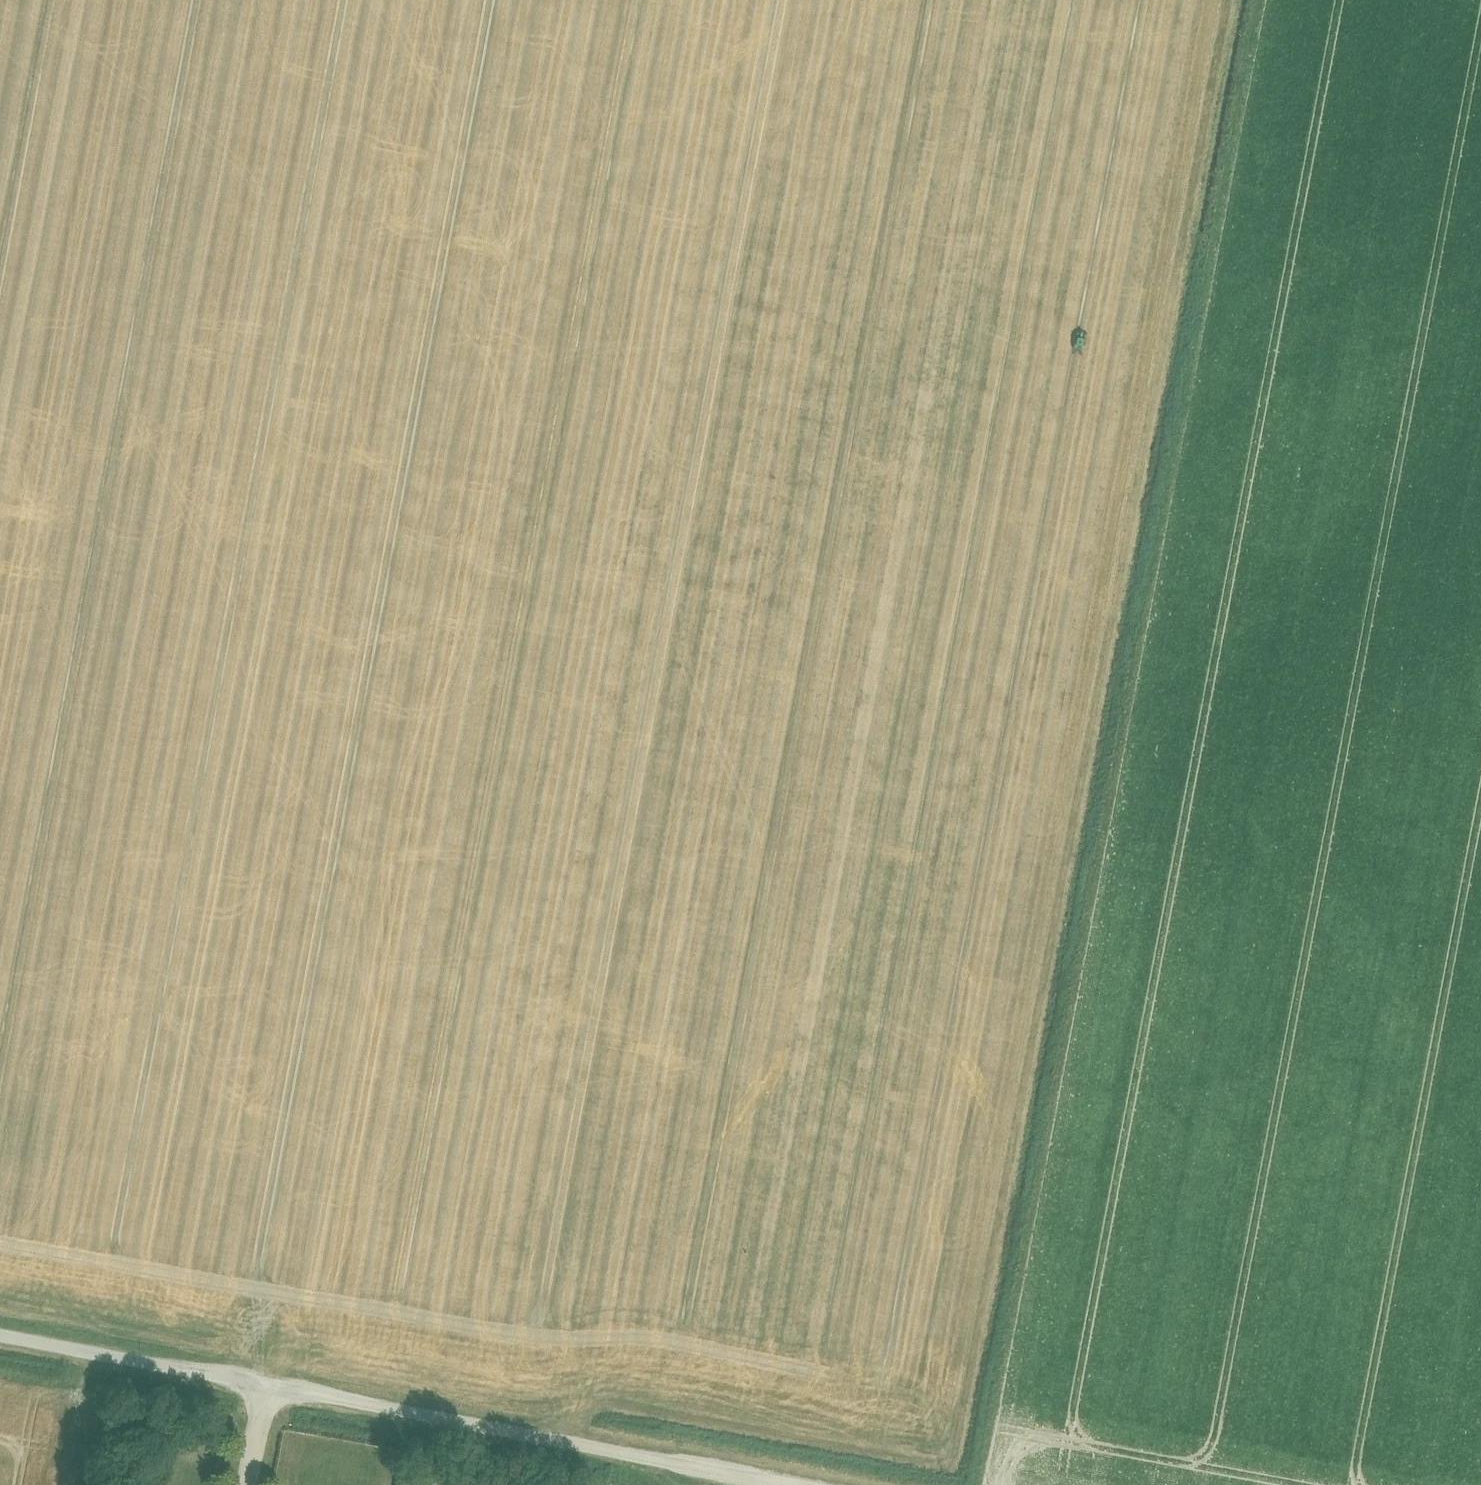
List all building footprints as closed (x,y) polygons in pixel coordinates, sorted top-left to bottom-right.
[(114,1427),(128,1429),(130,1421),(115,1419),(114,1427)]
